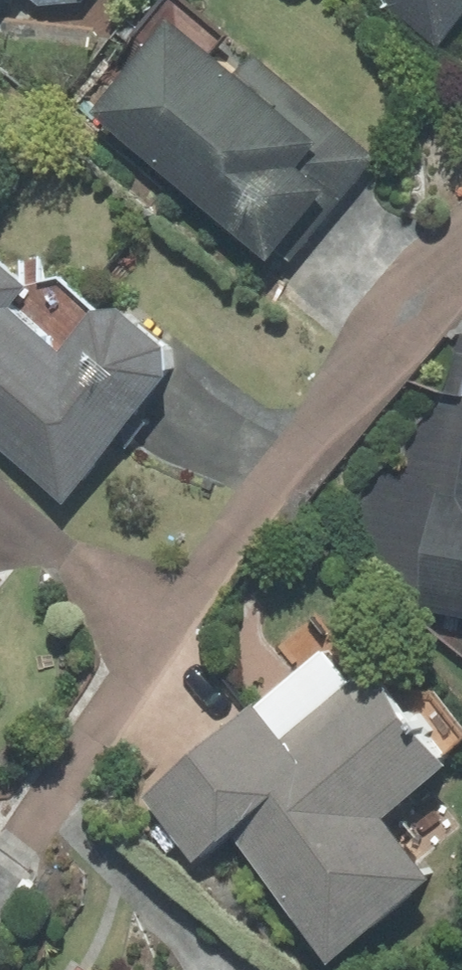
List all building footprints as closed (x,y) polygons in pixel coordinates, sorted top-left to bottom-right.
[(444,49),(461,28),(461,0),(385,0),(444,49)] [(284,269),(383,157),(264,51),(249,68),(190,16),(106,111),(284,269)] [(0,254),(0,442),(77,508),(184,384),(185,347),(140,308),(106,312),(72,353),(21,309),(39,287),(0,254)] [(449,498),(433,614),(461,618),(461,500),(449,498)] [(345,968),(450,883),(399,821),(461,770),(461,763),(460,760),(461,759),(461,704),(437,673),(406,698),(381,668),(296,737),(268,704),(148,802),(205,872),(241,842),(345,968)]
